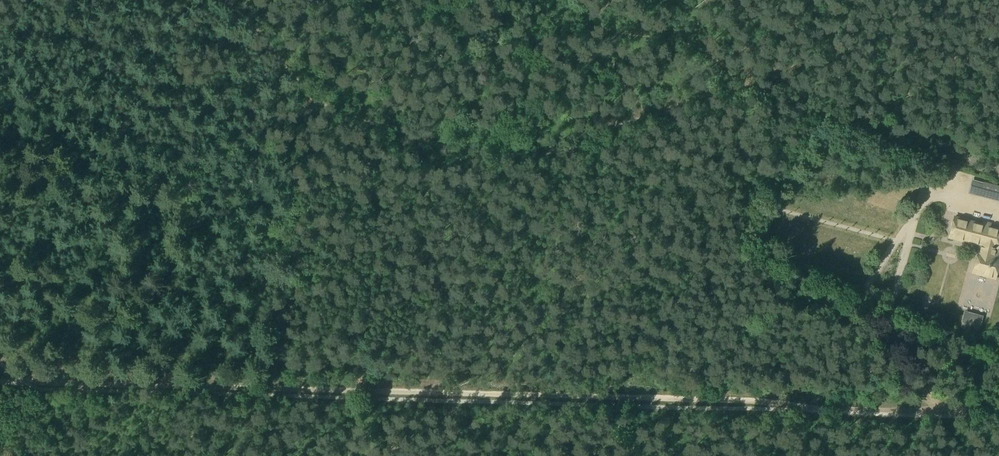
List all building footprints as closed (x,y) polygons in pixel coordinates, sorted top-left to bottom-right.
[(983,183),(980,196),(998,202),(998,187),(983,183)] [(955,217),(949,238),(962,241),(965,235),(982,239),(973,273),(995,279),(998,264),(998,256),(995,255),(998,241),(998,229),(955,217)]
